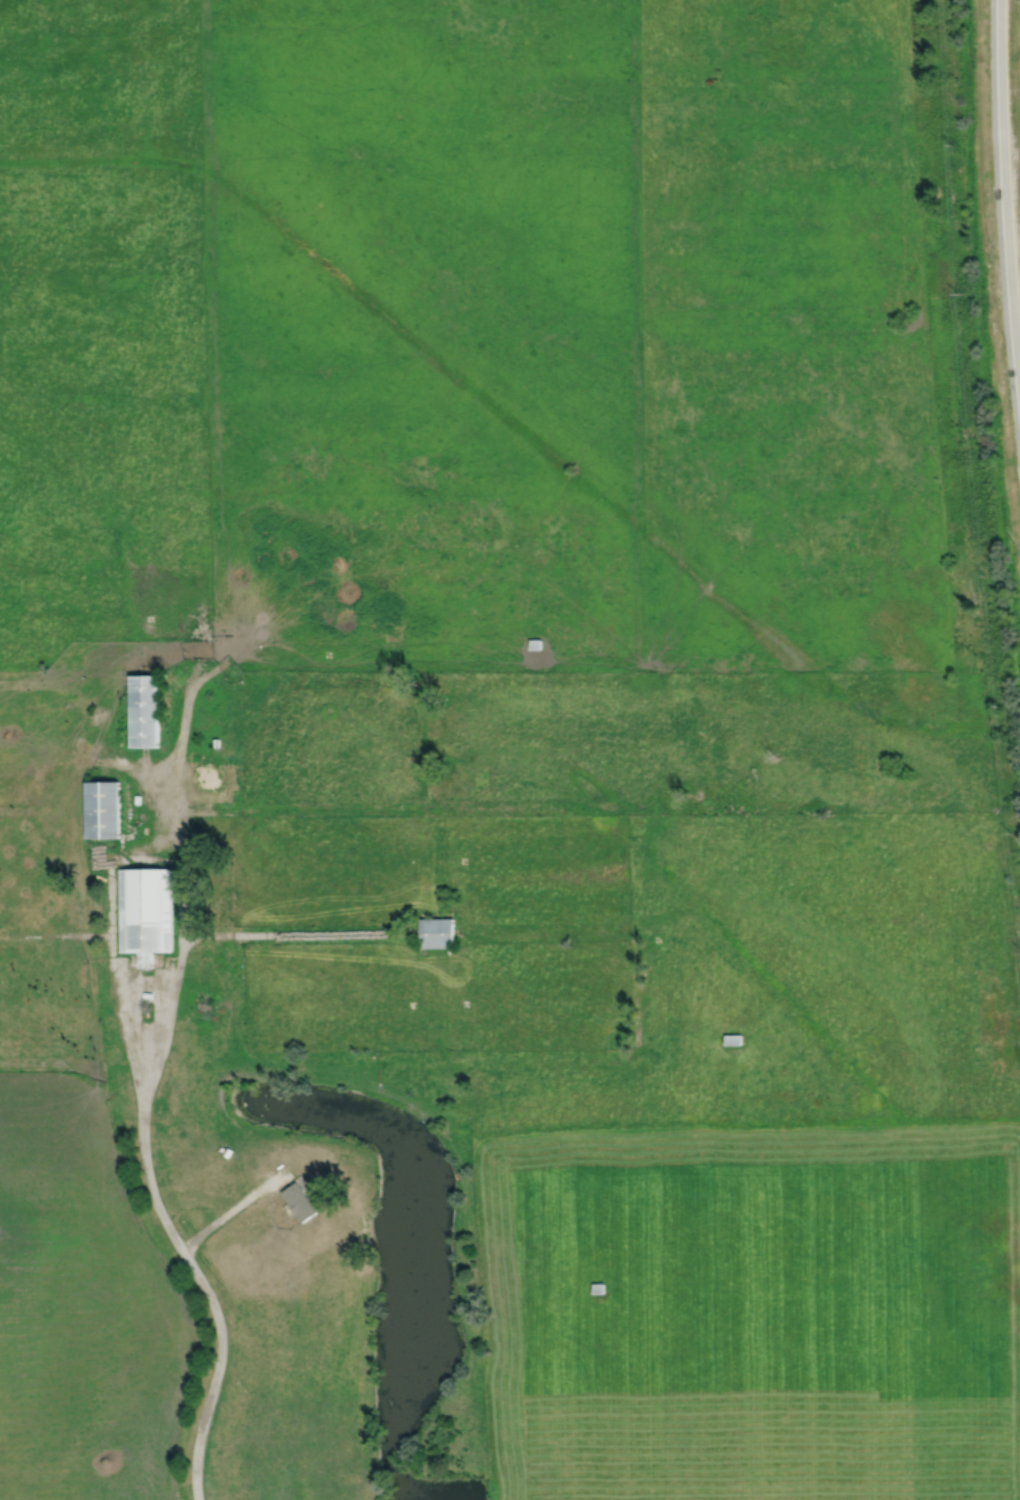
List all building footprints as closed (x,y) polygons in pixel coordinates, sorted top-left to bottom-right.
[(529,639),(529,649),(539,649),(539,639),(529,639)] [(129,675),(129,747),(157,747),(157,675),(129,675)] [(85,782),(85,838),(117,838),(117,782),(85,782)] [(118,870),(119,950),(138,950),(138,966),(151,966),(151,950),(170,950),(170,869),(118,870)] [(419,917),(420,947),(453,947),(453,917),(419,917)] [(723,1034),(724,1044),(742,1043),(741,1033),(723,1034)] [(226,1147),(222,1155),(227,1157),(231,1150),(226,1147)] [(280,1192),(301,1222),(316,1212),(296,1181),(280,1192)] [(321,1204),(325,1210),(331,1205),(327,1199),(321,1204)] [(593,1283),(593,1293),(604,1293),(604,1283),(593,1283)]
